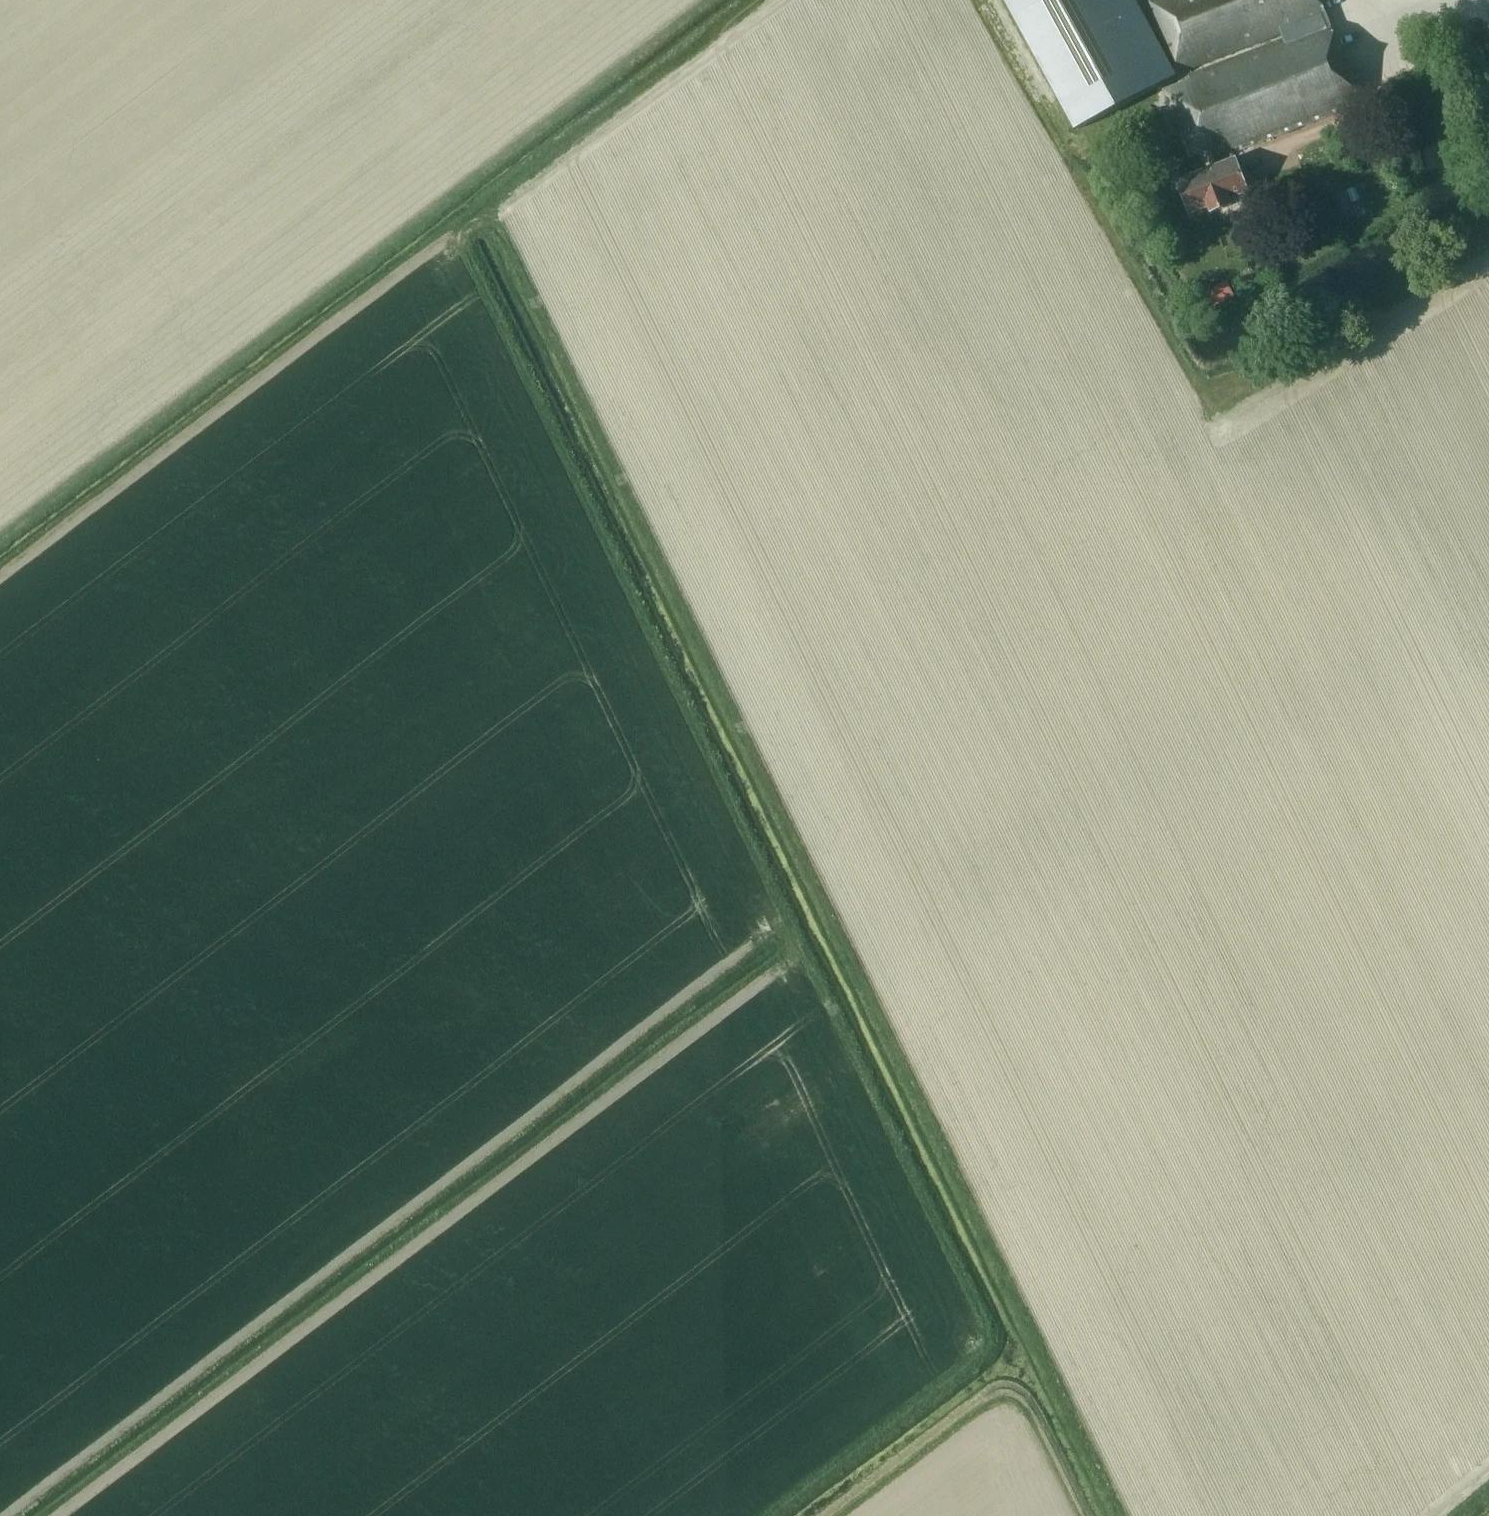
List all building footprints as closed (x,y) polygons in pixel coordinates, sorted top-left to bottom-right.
[(1079,130),(1098,119),(1157,87),(1109,0),(1008,0),(1079,130)] [(1321,0),(1146,0),(1176,75),(1185,71),(1189,81),(1163,91),(1190,159),(1199,155),(1203,163),(1193,167),(1196,175),(1178,182),(1180,188),(1188,209),(1188,208),(1190,215),(1209,208),(1211,213),(1232,205),(1231,205),(1250,198),(1247,193),(1248,192),(1246,186),(1238,165),(1238,166),(1235,159),(1216,167),(1212,156),(1236,147),(1237,151),(1362,103),(1321,0)]
